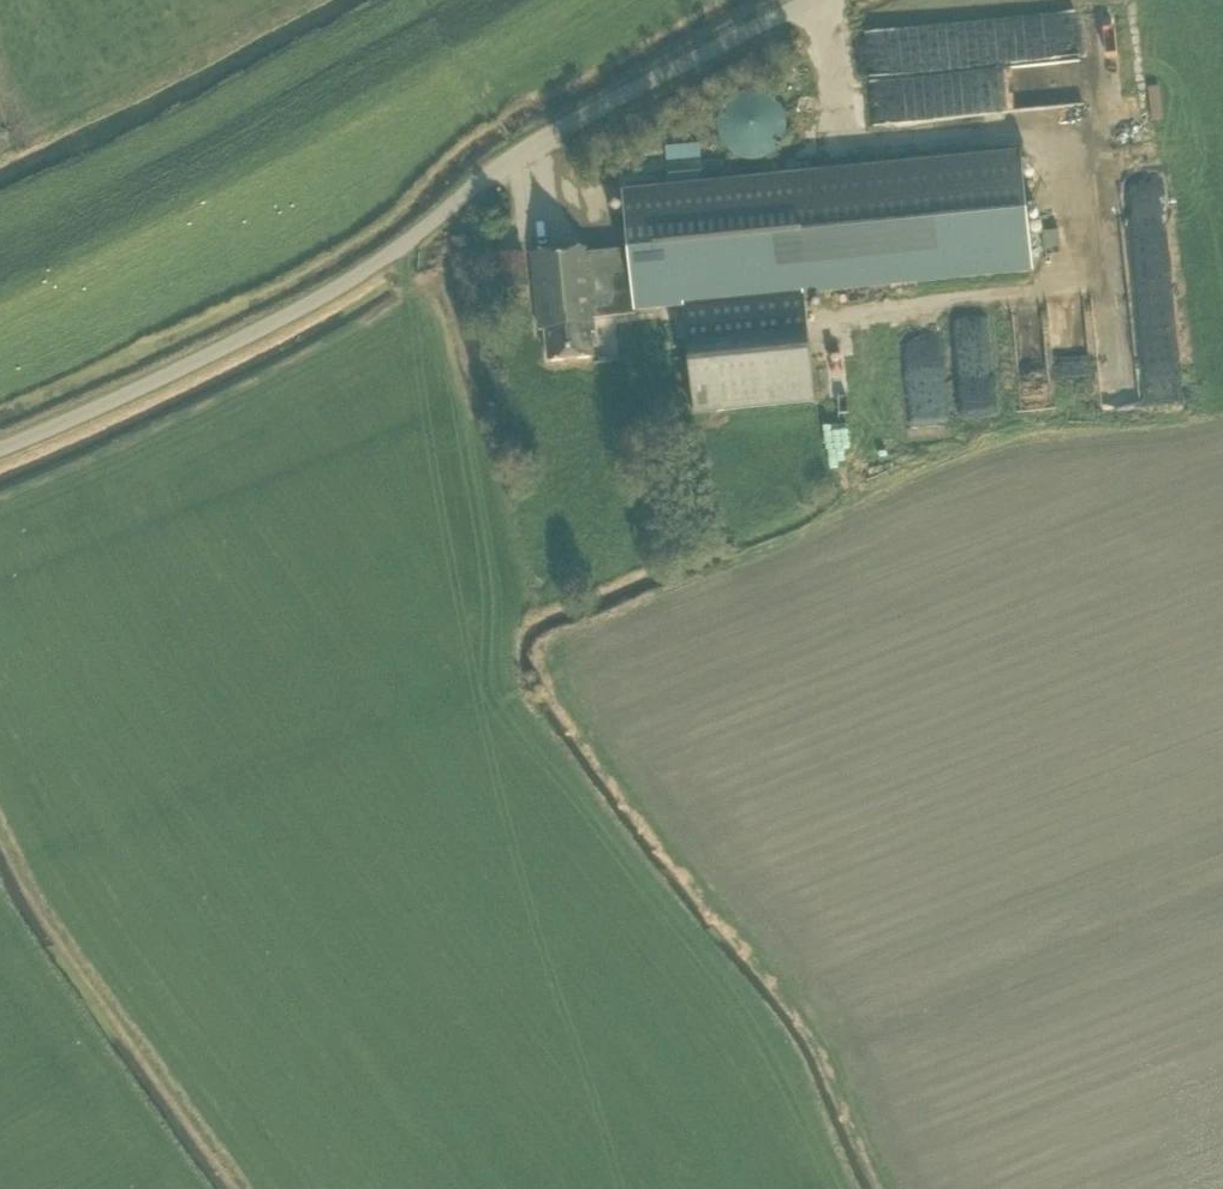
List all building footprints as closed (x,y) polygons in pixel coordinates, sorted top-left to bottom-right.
[(966,23),(863,30),(866,76),(969,69),(966,23)] [(718,120),(717,131),(720,141),(726,150),(734,157),(744,161),(755,162),(765,159),(774,153),(781,145),(785,135),(786,124),(783,114),(777,104),(769,98),(759,94),(748,93),(738,96),(729,102),(722,110),(718,120)] [(531,253),(539,332),(545,331),(549,363),(595,358),(592,334),(596,333),(595,319),(635,315),(635,307),(1033,268),(1022,156),(623,196),(629,250),(587,254),(587,248),(531,253)] [(499,256),(502,290),(527,288),(524,254),(499,256)] [(1094,316),(1099,408),(1176,404),(1169,285),(1128,287),(1130,314),(1094,316)] [(695,415),(814,403),(807,333),(803,295),(684,307),(695,415)]
